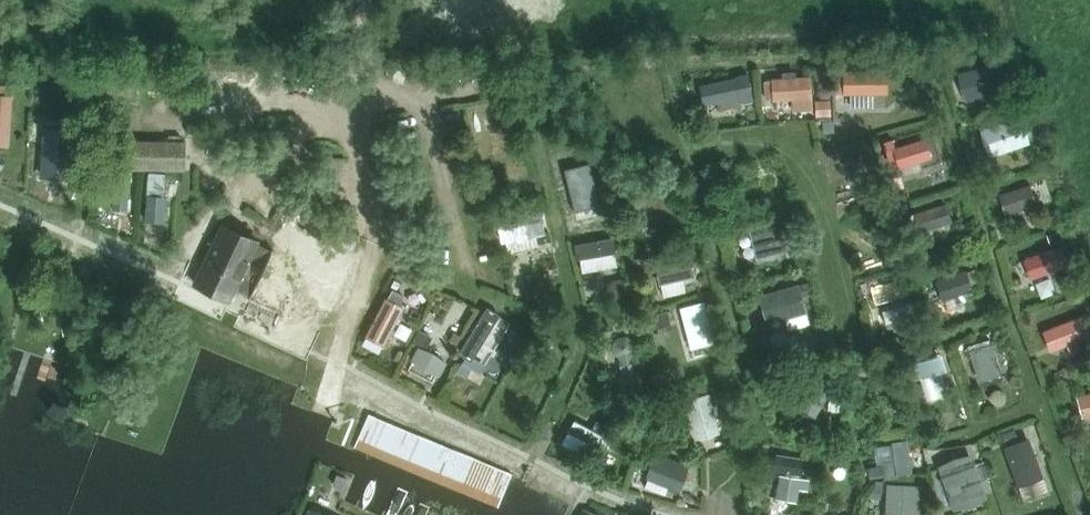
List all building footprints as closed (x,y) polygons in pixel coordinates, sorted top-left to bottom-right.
[(1007,89),(999,61),(958,73),(966,100),(1007,89)] [(885,94),(885,70),(845,70),(845,73),(837,73),(837,90),(845,90),(845,94),(851,94),(851,105),(870,105),(870,94),(885,94)] [(742,104),(737,76),(699,83),(703,104),(718,101),(719,108),(742,104)] [(811,76),(771,79),(765,80),(765,97),(773,97),(773,99),(812,97),(811,76)] [(12,96),(0,96),(0,147),(11,147),(12,96)] [(990,156),(1029,144),(1020,115),(980,129),(990,156)] [(892,137),(883,140),(891,168),(897,166),(892,147),(895,146),(892,137)] [(931,157),(925,137),(895,146),(892,147),(897,166),(898,167),(931,157)] [(183,140),(105,139),(104,167),(183,168),(183,140)] [(36,140),(36,186),(65,186),(65,140),(36,140)] [(599,205),(589,165),(566,170),(576,211),(599,205)] [(131,171),(109,170),(109,184),(115,184),(115,208),(130,209),(131,171)] [(1006,215),(1037,205),(1030,184),(998,193),(1006,215)] [(165,220),(166,195),(147,194),(146,220),(165,220)] [(919,232),(953,222),(946,202),(913,212),(919,232)] [(539,212),(498,219),(501,236),(534,230),(535,234),(539,233),(539,229),(543,229),(539,212)] [(788,250),(781,223),(750,230),(756,257),(788,250)] [(273,246),(271,251),(256,244),(257,242),(222,225),(194,283),(230,300),(236,289),(251,293),(248,298),(323,335),(349,284),(273,246)] [(576,259),(597,255),(620,251),(617,236),(574,243),(576,259)] [(1032,279),(1062,267),(1054,247),(1024,258),(1032,279)] [(655,262),(660,283),(693,275),(688,255),(655,262)] [(967,273),(966,270),(936,280),(942,300),(973,291),(972,287),(979,285),(975,270),(967,273)] [(807,312),(802,296),(815,293),(811,280),(799,283),(758,294),(766,324),(807,312)] [(387,300),(399,306),(404,296),(399,294),(392,290),(387,300)] [(366,336),(383,345),(403,308),(399,306),(387,300),(385,298),(366,336)] [(681,307),(691,348),(714,342),(704,301),(681,307)] [(912,303),(882,311),(885,323),(915,315),(912,303)] [(498,315),(486,307),(465,343),(477,350),(498,315)] [(1054,349),(1086,338),(1077,318),(1046,330),(1054,349)] [(614,334),(609,342),(611,349),(615,352),(619,369),(617,373),(618,380),(626,385),(633,384),(638,376),(636,369),(632,366),(631,364),(640,362),(637,349),(628,351),(628,349),(630,345),(629,337),(621,332),(614,334)] [(969,346),(978,381),(1001,374),(990,339),(969,346)] [(447,362),(418,347),(411,361),(440,375),(447,362)] [(942,374),(935,353),(907,363),(921,405),(943,397),(936,376),(942,374)] [(838,372),(821,363),(798,409),(815,418),(838,372)] [(694,439),(720,432),(709,392),(682,401),(694,439)] [(1081,419),(1089,416),(1089,392),(1074,397),(1081,419)] [(369,414),(355,447),(516,514),(530,514),(542,487),(369,414)] [(872,462),(872,474),(915,473),(914,437),(896,437),(897,461),(872,462)] [(1004,447),(1018,485),(1043,477),(1030,437),(1004,447)] [(688,465),(647,450),(643,463),(650,466),(645,479),(647,479),(645,487),(665,494),(668,487),(679,491),(688,465)] [(986,498),(970,454),(937,465),(952,509),(986,498)] [(776,455),(774,471),(800,475),(801,468),(811,469),(813,461),(776,455)] [(801,479),(780,475),(775,500),(796,504),(801,479)] [(885,514),(889,514),(918,514),(920,485),(887,483),(885,514)]
